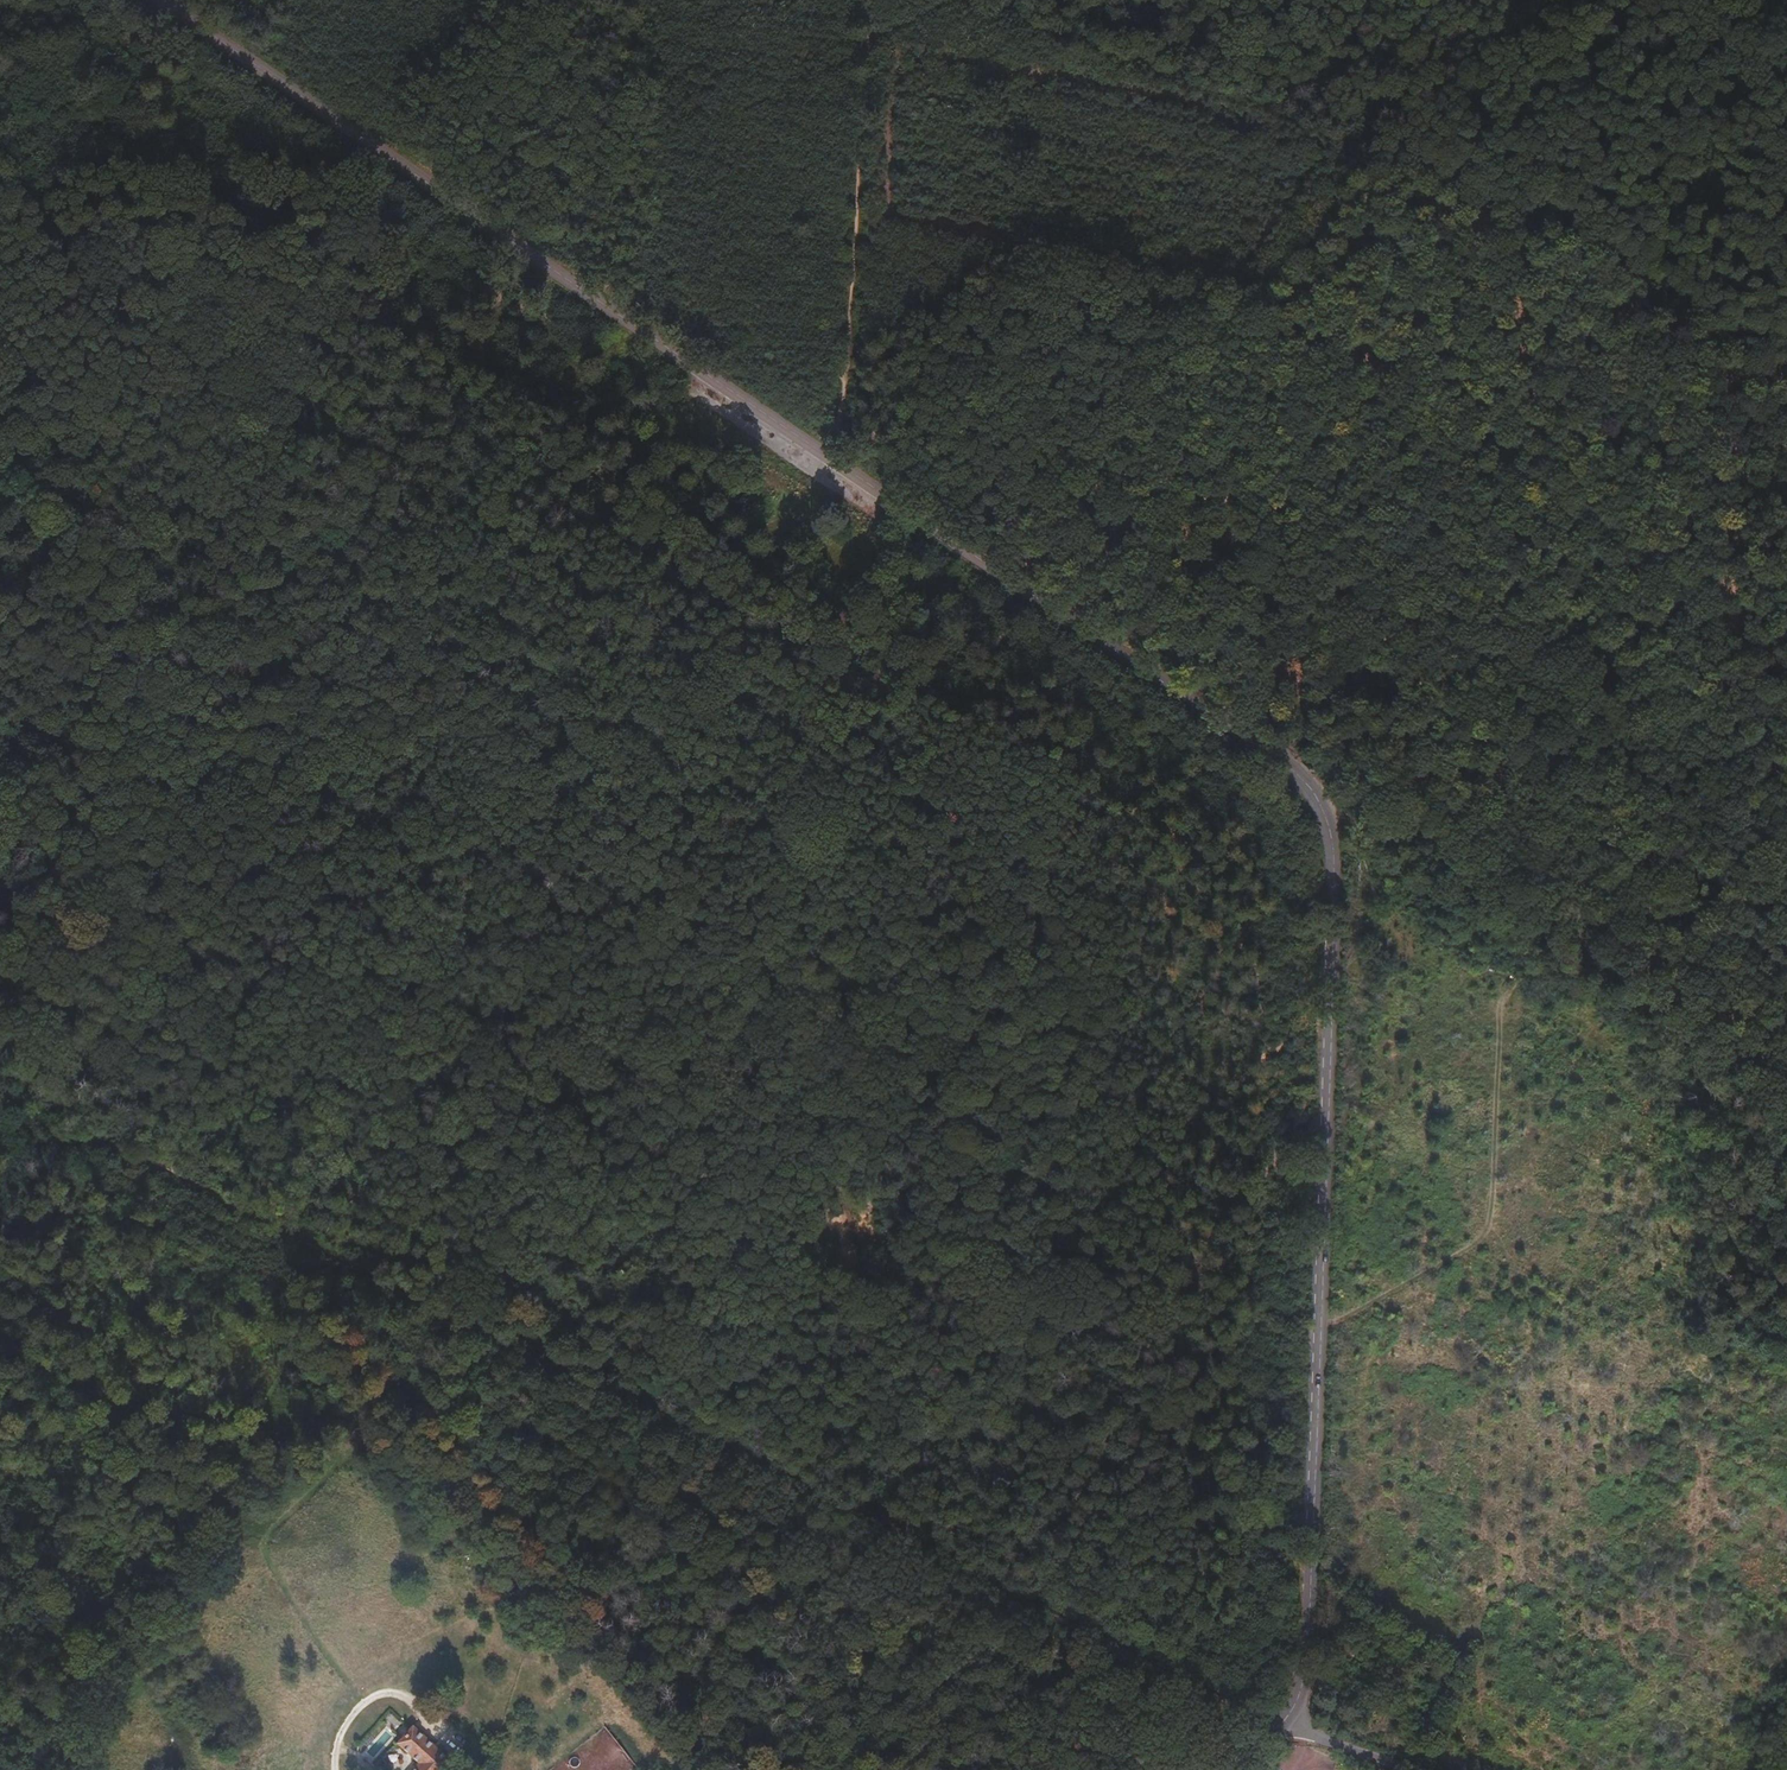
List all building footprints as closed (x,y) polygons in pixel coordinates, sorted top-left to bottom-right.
[(446,1768),(408,1736),(393,1753),(413,1769),(444,1769),(446,1768)]
